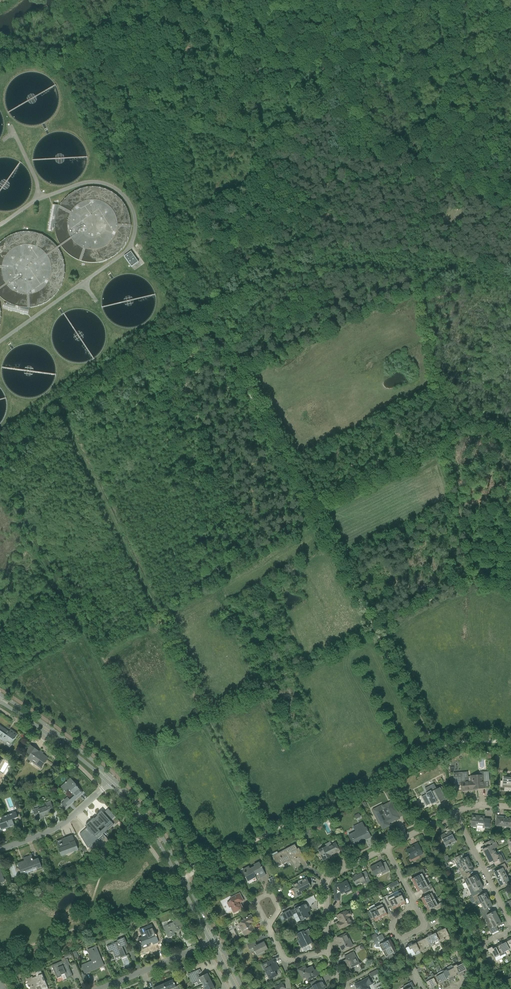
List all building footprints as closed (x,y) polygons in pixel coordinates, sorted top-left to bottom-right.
[(52,205),(48,230),(52,231),(57,205),(52,205)] [(124,256),(132,267),(138,262),(131,252),(124,256)] [(6,744),(7,741),(11,744),(18,735),(11,730),(8,733),(6,731),(7,731),(0,726),(0,740),(6,744)] [(41,753),(39,752),(31,746),(26,752),(31,755),(28,759),(39,766),(41,764),(42,765),(44,762),(45,762),(48,758),(43,754),(44,753),(44,752),(43,753),(41,752),(41,753)] [(462,777),(454,778),(455,785),(461,784),(461,787),(461,791),(463,791),(474,790),(473,789),(485,788),(484,782),(489,781),(488,772),(480,772),(480,775),(470,776),(470,777),(468,777),(467,777),(467,773),(462,773),(462,777)] [(503,777),(503,782),(501,781),(501,786),(505,786),(505,790),(510,791),(510,778),(503,777)] [(68,797),(64,801),(68,805),(69,805),(82,793),(79,789),(78,789),(77,788),(78,787),(70,779),(67,782),(66,782),(65,783),(61,787),(65,791),(68,788),(75,796),(70,800),(68,797)] [(426,794),(422,796),(424,801),(426,806),(431,803),(432,804),(439,801),(440,802),(445,799),(443,794),(439,787),(436,789),(434,784),(429,786),(425,788),(427,792),(426,793),(426,794)] [(382,805),(371,811),(378,824),(380,824),(383,829),(390,825),(388,823),(390,822),(391,822),(393,821),(399,818),(402,816),(398,808),(395,809),(391,802),(382,806),(382,805)] [(43,816),(44,816),(54,812),(51,803),(33,810),(37,820),(43,818),(43,816)] [(94,819),(91,821),(92,822),(102,834),(107,829),(104,826),(110,820),(112,818),(110,815),(107,817),(101,811),(102,812),(98,815),(96,817),(94,819),(93,819),(94,819)] [(0,824),(0,826),(1,830),(15,825),(13,821),(12,821),(11,820),(18,817),(16,813),(16,812),(1,817),(3,822),(0,824)] [(476,827),(482,828),(489,828),(490,820),(484,819),(484,817),(477,816),(477,817),(472,816),(472,819),(471,819),(471,827),(476,827)] [(496,821),(495,825),(508,827),(508,825),(510,826),(510,834),(510,819),(503,818),(503,817),(496,816),(496,821)] [(87,827),(79,834),(86,845),(92,839),(92,838),(94,836),(97,838),(102,834),(92,822),(91,821),(89,824),(88,823),(85,825),(87,827)] [(348,835),(349,836),(351,840),(353,839),(355,843),(361,840),(360,839),(364,837),(366,840),(371,837),(366,827),(365,828),(362,822),(353,827),(356,832),(348,835)] [(444,842),(446,846),(449,845),(450,844),(455,842),(454,839),(452,835),(455,833),(452,826),(445,829),(447,832),(437,837),(440,836),(443,842),(444,842)] [(63,839),(57,842),(60,848),(59,849),(60,854),(61,855),(61,856),(78,850),(78,849),(77,846),(75,841),(74,841),(72,836),(66,838),(67,842),(66,843),(63,839)] [(482,850),(486,857),(495,852),(494,849),(498,847),(494,839),(484,844),(486,848),(482,850)] [(326,846),(318,850),(320,854),(321,856),(323,860),(331,856),(330,854),(335,852),(335,853),(339,851),(337,846),(335,843),(332,845),(330,842),(325,844),(326,846)] [(406,850),(411,859),(412,859),(411,858),(418,854),(419,856),(423,853),(418,843),(413,845),(414,847),(406,850)] [(272,854),(273,856),(277,865),(290,859),(295,869),(307,863),(300,851),(298,852),(295,844),(285,849),(278,853),(277,851),(272,854)] [(495,852),(486,857),(490,864),(494,862),(496,866),(505,861),(501,854),(497,856),(495,852)] [(461,855),(453,859),(454,860),(458,869),(471,863),(470,862),(471,862),(470,860),(469,860),(468,857),(465,858),(464,855),(463,854),(461,855)] [(22,862),(18,864),(19,868),(21,874),(36,868),(37,870),(42,868),(39,860),(38,858),(34,860),(32,855),(24,858),(25,862),(22,862)] [(249,867),(243,871),(245,876),(247,880),(251,878),(252,879),(253,878),(256,877),(255,876),(254,874),(258,872),(259,874),(264,872),(261,867),(259,862),(254,865),(255,866),(249,869),(249,867)] [(381,862),(370,867),(373,872),(375,875),(381,872),(382,872),(384,874),(385,873),(390,871),(385,862),(382,864),(381,862)] [(458,869),(463,878),(469,875),(467,873),(474,869),(472,866),(473,866),(471,863),(471,864),(471,863),(458,869)] [(500,870),(494,873),(496,876),(495,876),(497,879),(506,875),(505,872),(504,871),(506,870),(505,869),(507,869),(504,863),(503,864),(498,866),(500,870)] [(417,876),(411,879),(414,886),(425,880),(422,875),(425,873),(423,869),(420,870),(415,873),(417,876)] [(352,878),(354,882),(356,885),(361,882),(362,884),(366,882),(367,883),(371,881),(365,871),(352,878)] [(463,878),(468,887),(480,881),(480,880),(479,878),(478,878),(477,875),(470,878),(469,875),(463,878)] [(497,880),(499,883),(501,886),(507,883),(508,886),(510,885),(510,878),(508,879),(506,875),(497,879),(498,880),(497,880)] [(291,889),(295,898),(303,894),(301,891),(311,886),(307,878),(299,881),(296,882),(297,883),(293,885),(294,888),(291,889)] [(351,889),(349,885),(347,880),(340,884),(339,883),(334,886),(334,901),(340,901),(340,894),(351,889)] [(425,880),(414,886),(418,892),(424,889),(425,892),(433,888),(431,884),(428,885),(425,880)] [(468,887),(472,896),(478,894),(477,891),(483,887),(481,884),(482,884),(481,882),(480,882),(480,881),(468,887)] [(427,895),(421,898),(424,905),(435,899),(432,894),(435,893),(433,888),(425,892),(427,895)] [(398,894),(394,896),(399,907),(406,903),(403,897),(405,896),(403,891),(401,889),(398,891),(399,893),(398,894)] [(232,900),(227,903),(229,908),(230,907),(233,913),(238,910),(242,909),(239,903),(240,903),(243,901),(241,896),(239,893),(235,896),(232,897),(232,898),(231,898),(232,900)] [(478,894),(472,896),(475,902),(477,906),(480,904),(482,903),(489,899),(488,896),(487,896),(486,893),(479,896),(478,894)] [(387,895),(382,898),(383,900),(387,906),(390,904),(393,910),(399,907),(394,896),(393,894),(388,896),(387,895)] [(435,899),(424,905),(428,911),(434,908),(435,911),(440,909),(443,908),(440,903),(438,904),(435,899)] [(478,909),(481,915),(487,912),(486,909),(492,906),(492,905),(491,903),(491,902),(490,900),(489,900),(489,899),(480,904),(482,907),(478,909)] [(381,905),(376,907),(381,918),(387,915),(384,909),(387,908),(387,906),(383,900),(379,902),(381,905)] [(283,915),(282,915),(285,920),(293,916),(293,915),(297,913),(301,921),(310,916),(307,912),(311,910),(307,903),(303,905),(302,903),(293,907),(294,908),(290,910),(290,909),(282,913),(283,915)] [(381,918),(376,907),(374,905),(369,907),(370,910),(367,912),(370,919),(373,917),(375,921),(381,918)] [(346,911),(341,913),(337,916),(340,922),(337,924),(340,930),(352,923),(349,916),(352,915),(350,911),(347,912),(346,911)] [(487,912),(481,915),(484,919),(484,920),(486,924),(490,922),(498,917),(497,914),(496,914),(495,911),(488,914),(487,912)] [(251,915),(246,918),(244,919),(245,921),(238,924),(244,936),(255,930),(252,925),(251,926),(250,924),(254,922),(251,915)] [(163,926),(166,933),(168,938),(175,935),(174,932),(183,928),(179,917),(171,920),(172,923),(163,926)] [(498,917),(490,922),(486,924),(491,934),(498,931),(498,930),(497,931),(495,927),(502,924),(501,924),(500,921),(499,918),(498,918),(498,917)] [(138,938),(140,942),(142,946),(152,942),(153,944),(158,942),(156,936),(157,936),(156,934),(155,934),(151,925),(143,928),(146,935),(138,938)] [(438,932),(435,933),(440,942),(445,939),(444,938),(449,935),(445,928),(442,930),(441,928),(437,930),(438,932)] [(299,943),(302,948),(312,942),(308,935),(312,933),(310,929),(304,932),(303,931),(300,932),(297,934),(296,934),(300,942),(299,943)] [(347,933),(341,936),(337,938),(341,946),(339,946),(342,951),(353,946),(347,933)] [(428,937),(425,938),(429,945),(430,947),(435,945),(436,946),(441,944),(440,942),(435,933),(432,935),(431,933),(427,935),(428,937)] [(109,945),(107,946),(109,952),(111,951),(112,951),(113,953),(115,958),(116,958),(115,956),(120,954),(120,956),(121,958),(126,956),(124,951),(123,950),(122,950),(121,947),(122,947),(127,945),(124,937),(117,940),(117,942),(109,945)] [(418,942),(415,943),(419,950),(420,952),(425,949),(424,948),(429,945),(425,938),(423,939),(422,938),(417,940),(418,942)] [(381,952),(383,951),(393,945),(390,939),(384,942),(382,939),(374,943),(375,944),(374,945),(374,946),(374,947),(375,948),(376,948),(379,948),(381,952)] [(254,941),(250,944),(247,945),(249,949),(253,948),(257,957),(265,953),(264,951),(268,949),(264,941),(256,945),(254,941)] [(498,946),(496,947),(500,956),(501,956),(505,954),(504,952),(509,950),(510,951),(505,942),(502,944),(501,942),(497,944),(498,946)] [(419,950),(415,943),(413,944),(412,943),(407,945),(408,947),(406,948),(410,957),(415,954),(415,953),(419,950)] [(393,945),(383,951),(385,956),(382,957),(384,962),(392,958),(390,955),(396,952),(393,945)] [(82,965),(83,968),(85,973),(104,965),(96,947),(88,950),(92,961),(82,965)] [(500,956),(496,947),(493,949),(492,947),(487,949),(488,951),(485,952),(486,952),(490,961),(495,959),(497,961),(501,958),(500,956)] [(353,952),(349,954),(344,957),(346,959),(343,961),(348,972),(353,970),(352,968),(360,964),(353,952)] [(485,952),(483,954),(483,955),(488,964),(491,963),(490,961),(486,952),(485,952)] [(51,965),(54,971),(57,978),(61,976),(61,975),(64,973),(66,978),(72,976),(67,964),(69,963),(67,958),(51,965)] [(267,962),(262,965),(264,970),(265,969),(270,978),(276,975),(274,971),(278,969),(273,960),(267,963),(267,962)] [(457,964),(452,966),(457,975),(459,974),(460,976),(465,974),(464,972),(467,970),(464,963),(458,965),(457,964)] [(448,969),(443,971),(447,980),(450,979),(451,981),(455,979),(454,977),(457,975),(452,966),(452,965),(447,968),(448,969)] [(298,969),(300,974),(303,978),(306,977),(307,980),(319,974),(316,967),(313,969),(312,966),(307,969),(305,966),(298,969)] [(200,969),(188,973),(190,977),(192,977),(193,980),(195,983),(197,982),(198,984),(202,982),(203,985),(211,980),(209,976),(208,977),(206,974),(206,973),(204,974),(199,977),(198,974),(201,972),(200,969)] [(40,971),(36,972),(35,973),(36,975),(36,976),(33,978),(32,976),(32,977),(31,977),(29,978),(30,978),(27,979),(27,980),(28,983),(30,983),(31,986),(29,986),(30,988),(37,988),(37,987),(40,986),(42,988),(48,988),(45,980),(43,981),(42,977),(43,977),(41,970),(40,970),(40,971)] [(438,973),(433,976),(437,985),(440,984),(441,986),(442,985),(445,983),(444,982),(447,980),(443,973),(443,972),(443,971),(438,973)] [(433,976),(432,976),(432,975),(428,977),(428,978),(425,980),(430,988),(434,988),(435,988),(434,987),(437,985),(433,976)] [(510,976),(510,978),(506,980),(505,978),(500,981),(504,988),(507,988),(510,988),(510,978),(510,976)] [(308,988),(325,988),(324,988),(326,987),(325,985),(321,977),(310,983),(312,986),(312,987),(309,988),(308,988)] [(371,982),(369,977),(355,985),(357,988),(369,988),(367,986),(372,984),(371,982)] [(164,984),(166,988),(170,988),(173,988),(174,988),(181,988),(180,985),(176,987),(173,979),(170,981),(164,984)] [(215,988),(214,988),(212,985),(213,985),(211,980),(203,985),(205,988),(213,988),(215,988)]
